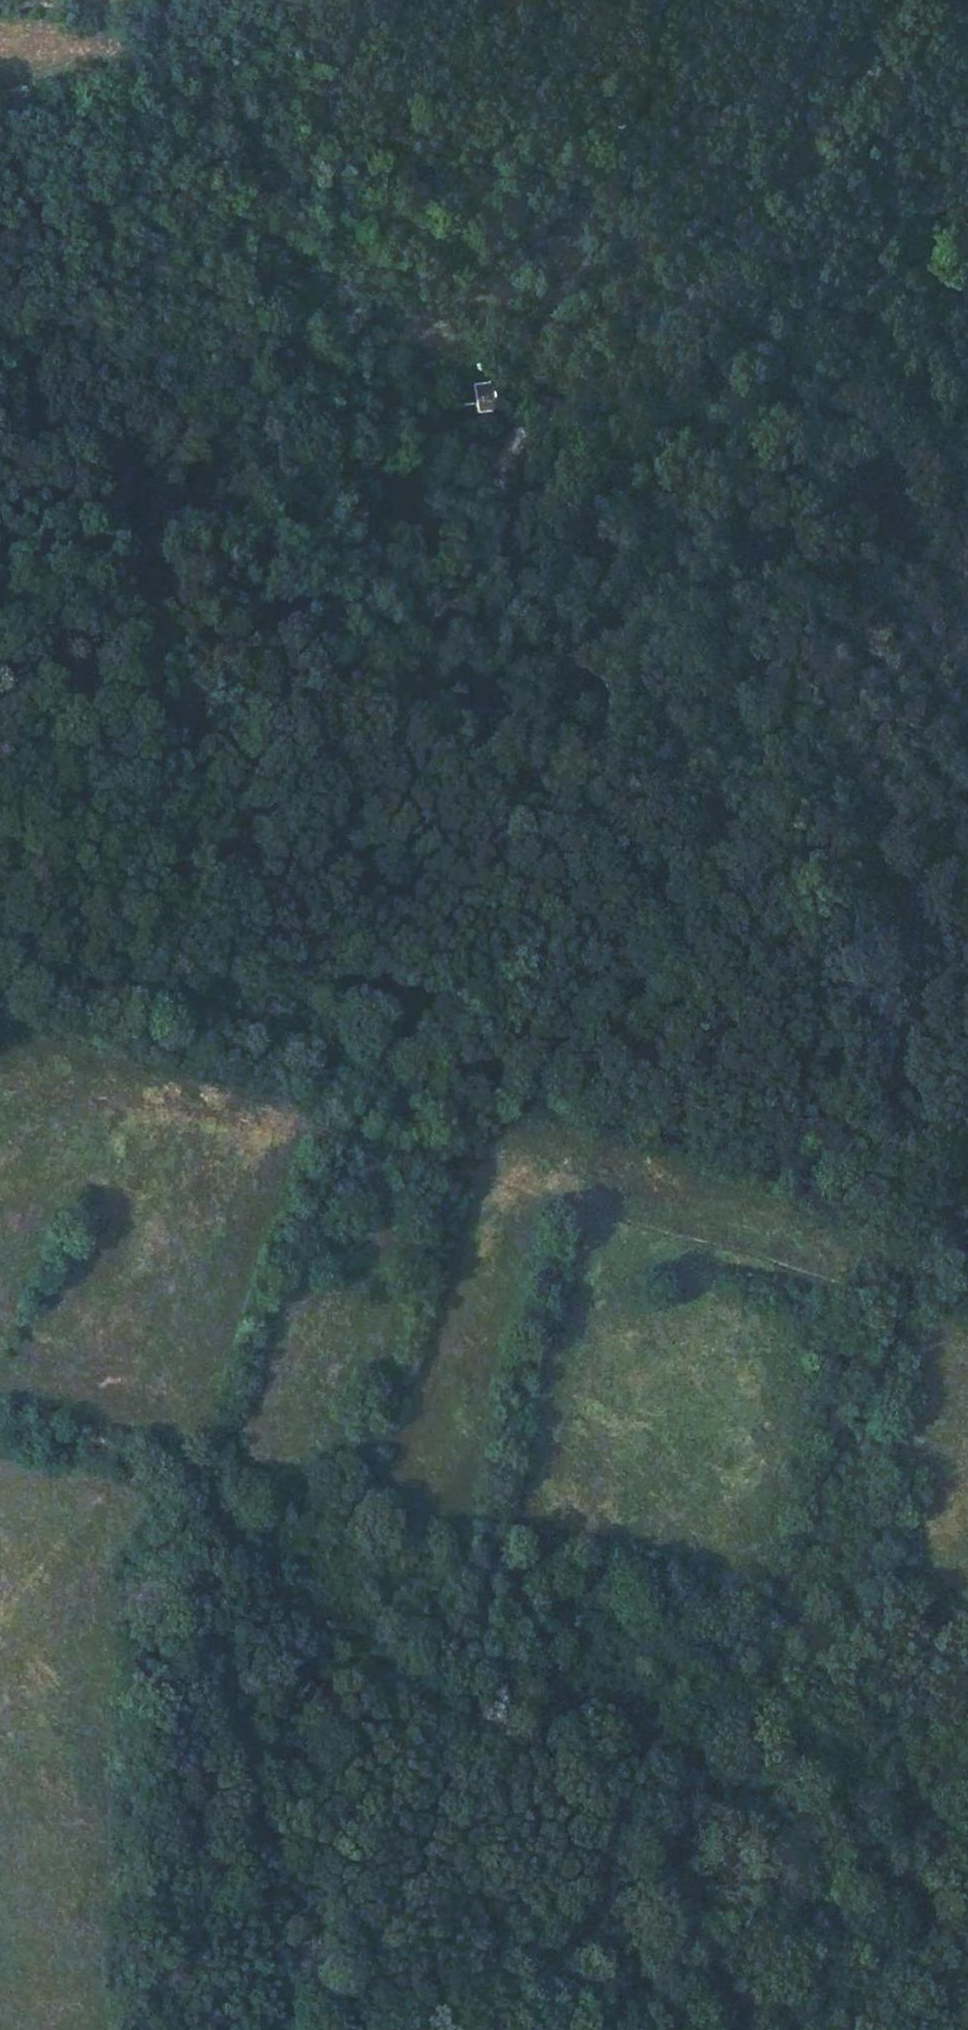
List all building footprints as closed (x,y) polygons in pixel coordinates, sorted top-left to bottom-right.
[(472,383),(476,414),(499,411),(495,380),(472,383)]
